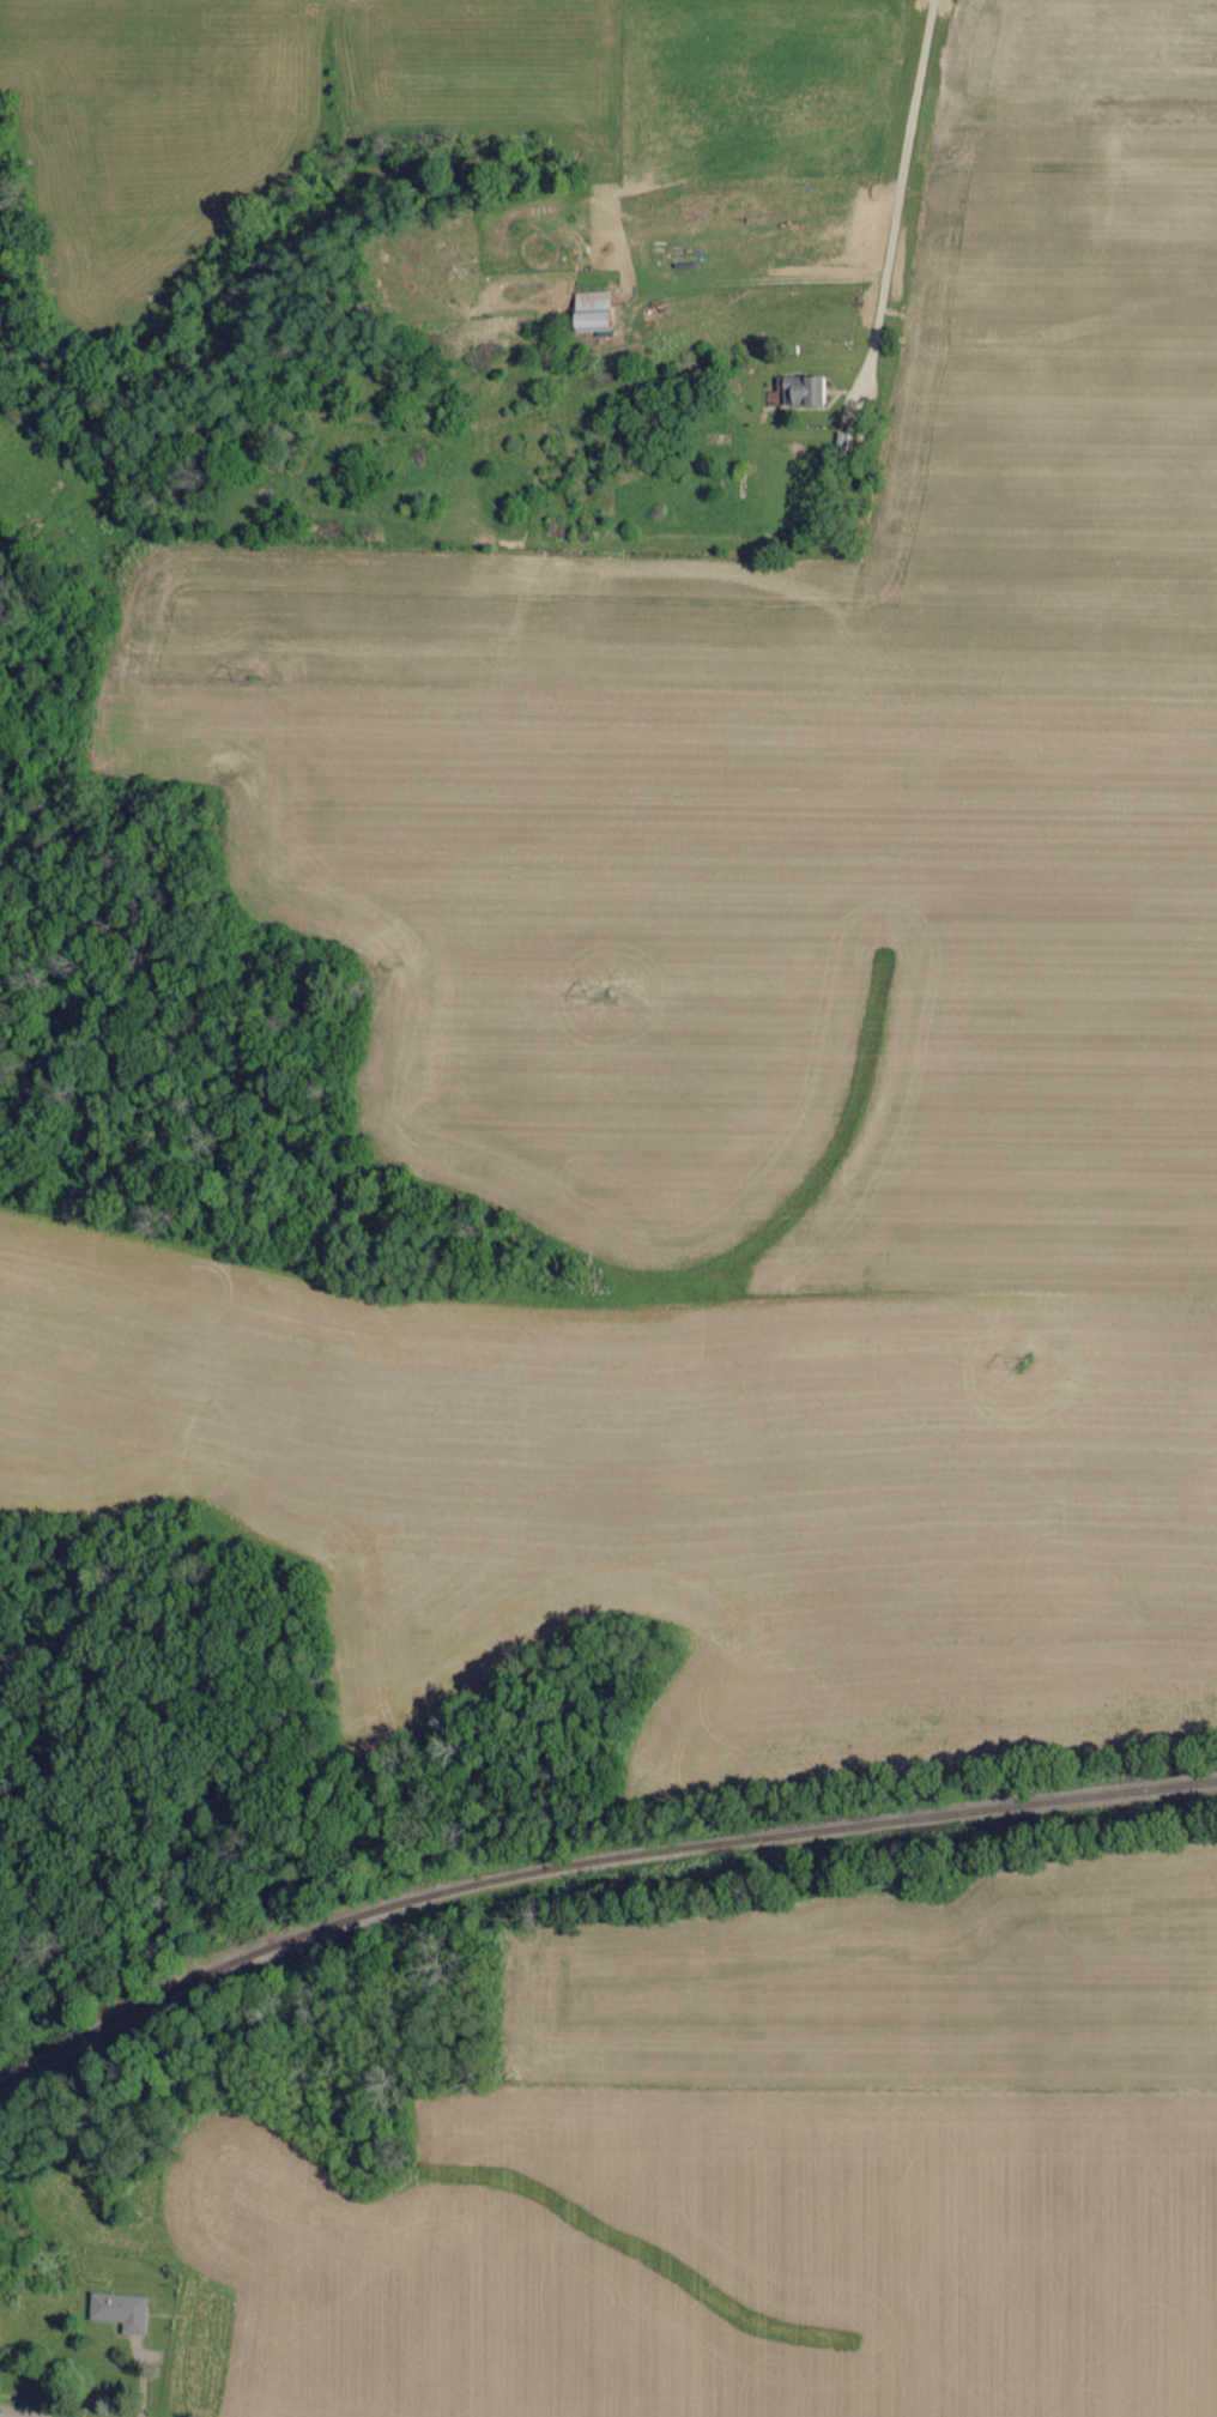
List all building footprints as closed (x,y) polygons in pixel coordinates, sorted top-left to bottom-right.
[(610,332),(609,292),(572,292),(572,333),(610,332)] [(792,377),(790,404),(823,406),(824,379),(792,377)] [(88,2321),(120,2322),(120,2334),(144,2335),(145,2295),(89,2294),(88,2321)]
